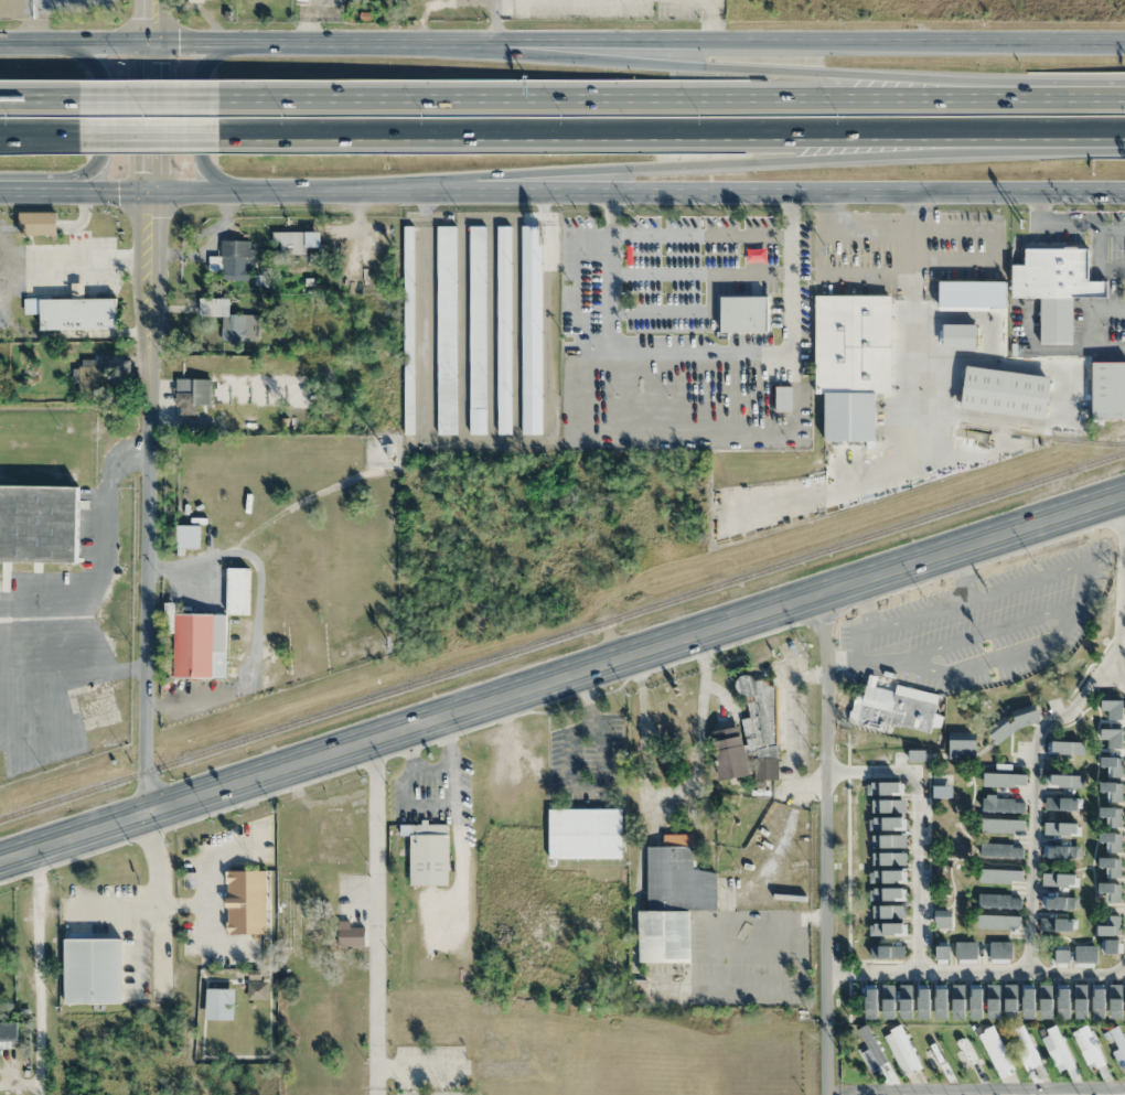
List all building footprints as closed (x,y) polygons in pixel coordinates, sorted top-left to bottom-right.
[(55,213),(18,213),(18,235),(55,235),(55,213)] [(485,226),(469,226),(469,434),(485,434),(485,226)] [(496,226),(497,434),(510,434),(510,226),(496,226)] [(521,226),(521,434),(541,434),(541,226),(521,226)] [(437,435),(455,434),(455,227),(436,227),(437,435)] [(403,228),(403,434),(413,434),(413,228),(403,228)] [(305,232),(272,232),(272,243),(278,243),(278,255),(305,255),(305,232)] [(221,241),(221,278),(252,278),(252,241),(221,241)] [(1012,298),(1040,298),(1040,344),(1072,344),(1072,298),(1107,298),(1107,281),(1087,281),(1087,248),(1024,248),(1024,265),(1012,265),(1012,298)] [(1007,309),(1007,281),(938,282),(938,310),(1007,309)] [(891,393),(891,296),(814,296),(814,393),(824,393),(824,441),(876,442),(876,393),(891,393)] [(721,297),(721,333),(768,333),(768,297),(721,297)] [(199,316),(221,316),(221,340),(230,340),(230,298),(199,298),(199,316)] [(39,335),(117,335),(116,299),(39,299),(39,335)] [(942,350),(976,350),(976,325),(942,325),(942,350)] [(78,392),(98,393),(99,361),(79,361),(78,392)] [(1124,420),(1124,362),(1091,362),(1091,420),(1124,420)] [(966,367),(961,409),(1046,419),(1051,377),(966,367)] [(175,416),(197,416),(196,379),(174,380),(175,416)] [(0,486),(0,562),(77,563),(78,487),(0,486)] [(779,780),(775,685),(767,686),(766,677),(743,678),(744,718),(740,719),(740,729),(713,730),(715,780),(755,778),(755,781),(779,780)] [(1112,689),(1103,689),(1103,711),(1123,711),(1123,682),(1112,682),(1112,689)] [(896,686),(895,692),(865,685),(863,697),(855,695),(850,717),(930,734),(938,694),(896,686)] [(1033,700),(997,700),(997,720),(1033,720),(1033,700)] [(984,740),(1004,740),(1004,727),(984,727),(984,740)] [(1105,754),(1123,754),(1123,730),(1105,730),(1105,754)] [(997,748),(981,748),(981,781),(997,781),(997,748)] [(910,778),(926,778),(926,749),(910,749),(910,778)] [(1034,755),(1034,778),(1053,778),(1053,755),(1034,755)] [(1105,804),(1123,804),(1123,770),(1105,770),(1105,804)] [(989,807),(980,808),(980,838),(998,838),(997,801),(988,801),(989,807)] [(1035,835),(1055,835),(1055,806),(1035,807),(1035,835)] [(622,859),(622,809),(560,809),(560,859),(622,859)] [(1107,841),(1123,841),(1123,809),(1107,809),(1107,841)] [(447,824),(399,824),(399,835),(409,835),(409,885),(447,885),(447,824)] [(716,872),(691,872),(691,835),(662,835),(662,847),(646,847),(646,910),(638,910),(638,964),(690,964),(690,910),(716,910),(716,872)] [(981,880),(997,880),(997,847),(981,847),(981,880)] [(1036,886),(1047,886),(1047,880),(1056,880),(1056,853),(1036,853),(1036,886)] [(1106,856),(1106,884),(1123,884),(1123,856),(1106,856)] [(265,870),(225,870),(225,934),(265,934),(265,870)] [(1037,932),(1055,932),(1055,896),(1037,895),(1037,932)] [(982,897),(982,929),(997,929),(997,897),(982,897)] [(1108,900),(1108,927),(1123,927),(1123,900),(1108,900)] [(364,946),(364,926),(338,926),(338,946),(364,946)] [(888,951),(897,951),(897,933),(872,934),(873,962),(867,962),(868,1001),(888,1001),(888,951)] [(63,1003),(120,1003),(120,938),(63,938),(63,1003)] [(914,987),(915,1005),(1009,1003),(1009,1010),(1026,1010),(1026,1001),(1110,999),(1110,982),(914,987)] [(1033,1067),(1042,1063),(1022,1024),(1013,1029),(1033,1067)] [(867,1049),(860,1054),(871,1071),(887,1062),(865,1025),(855,1031),(867,1049)] [(883,1034),(902,1076),(920,1068),(901,1025),(883,1034)] [(1070,1033),(1089,1071),(1105,1064),(1086,1025),(1070,1033)] [(1124,1069),(1124,1038),(1120,1025),(1105,1031),(1121,1071),(1124,1069)] [(969,1067),(980,1061),(961,1026),(949,1033),(969,1067)] [(980,1031),(995,1077),(1011,1071),(996,1026),(980,1031)] [(1074,1063),(1051,1028),(1038,1037),(1049,1053),(1051,1051),(1064,1070),(1074,1063)]
